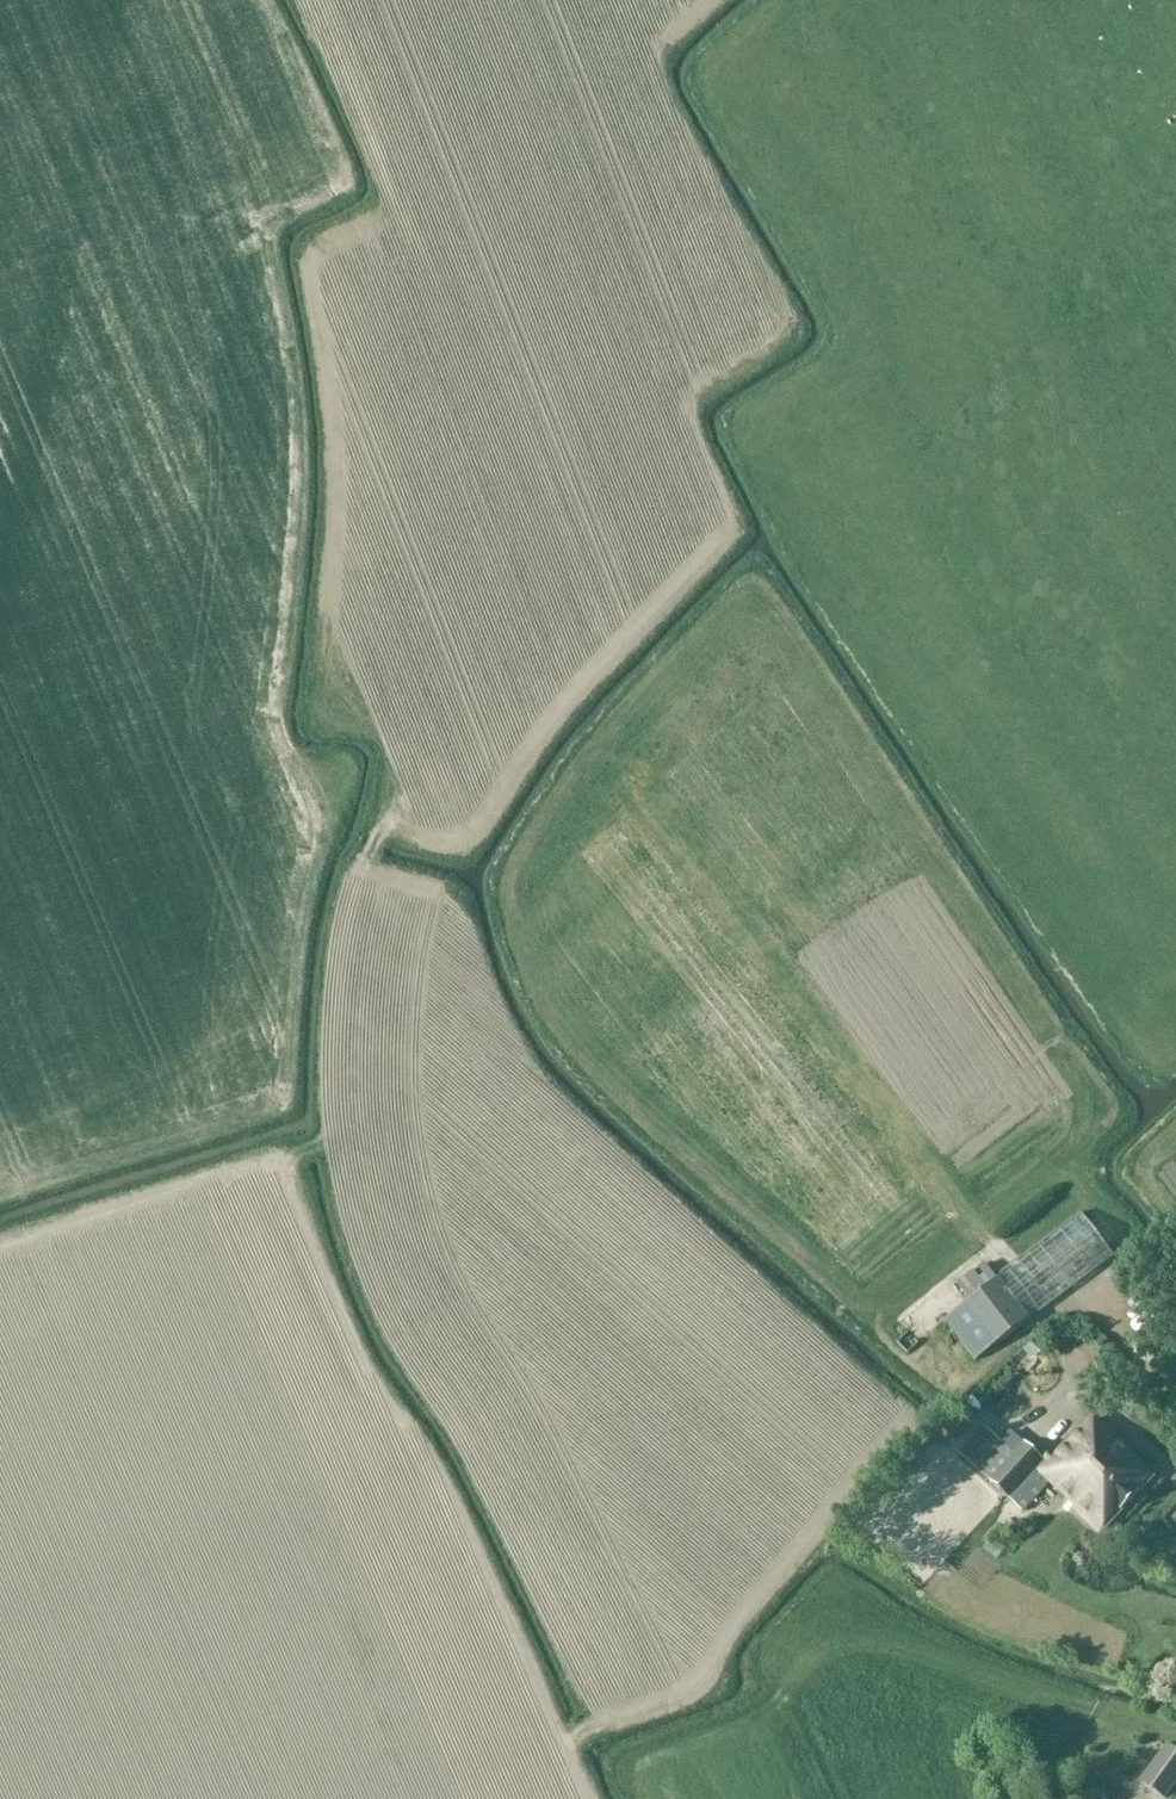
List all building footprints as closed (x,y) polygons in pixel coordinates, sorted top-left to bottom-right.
[(1114,1257),(1081,1214),(996,1277),(1029,1321),(1114,1257)] [(976,1361),(1029,1321),(996,1277),(986,1264),(955,1287),(967,1303),(946,1320),(976,1361)] [(1039,1340),(1028,1350),(1037,1360),(1048,1350),(1039,1340)] [(964,1408),(945,1428),(956,1438),(957,1439),(976,1419),(964,1408)] [(1012,1432),(1001,1443),(985,1428),(960,1454),(978,1471),(978,1470),(1022,1511),(1050,1481),(1104,1532),(1121,1514),(1120,1513),(1156,1476),(1096,1419),(1081,1435),(1078,1432),(1057,1455),(1051,1450),(1042,1459),(1012,1432)] [(945,1428),(935,1438),(946,1448),(956,1438),(945,1428)] [(1140,1781),(1164,1798),(1175,1782),(1175,1750),(1167,1744),(1140,1781)]
